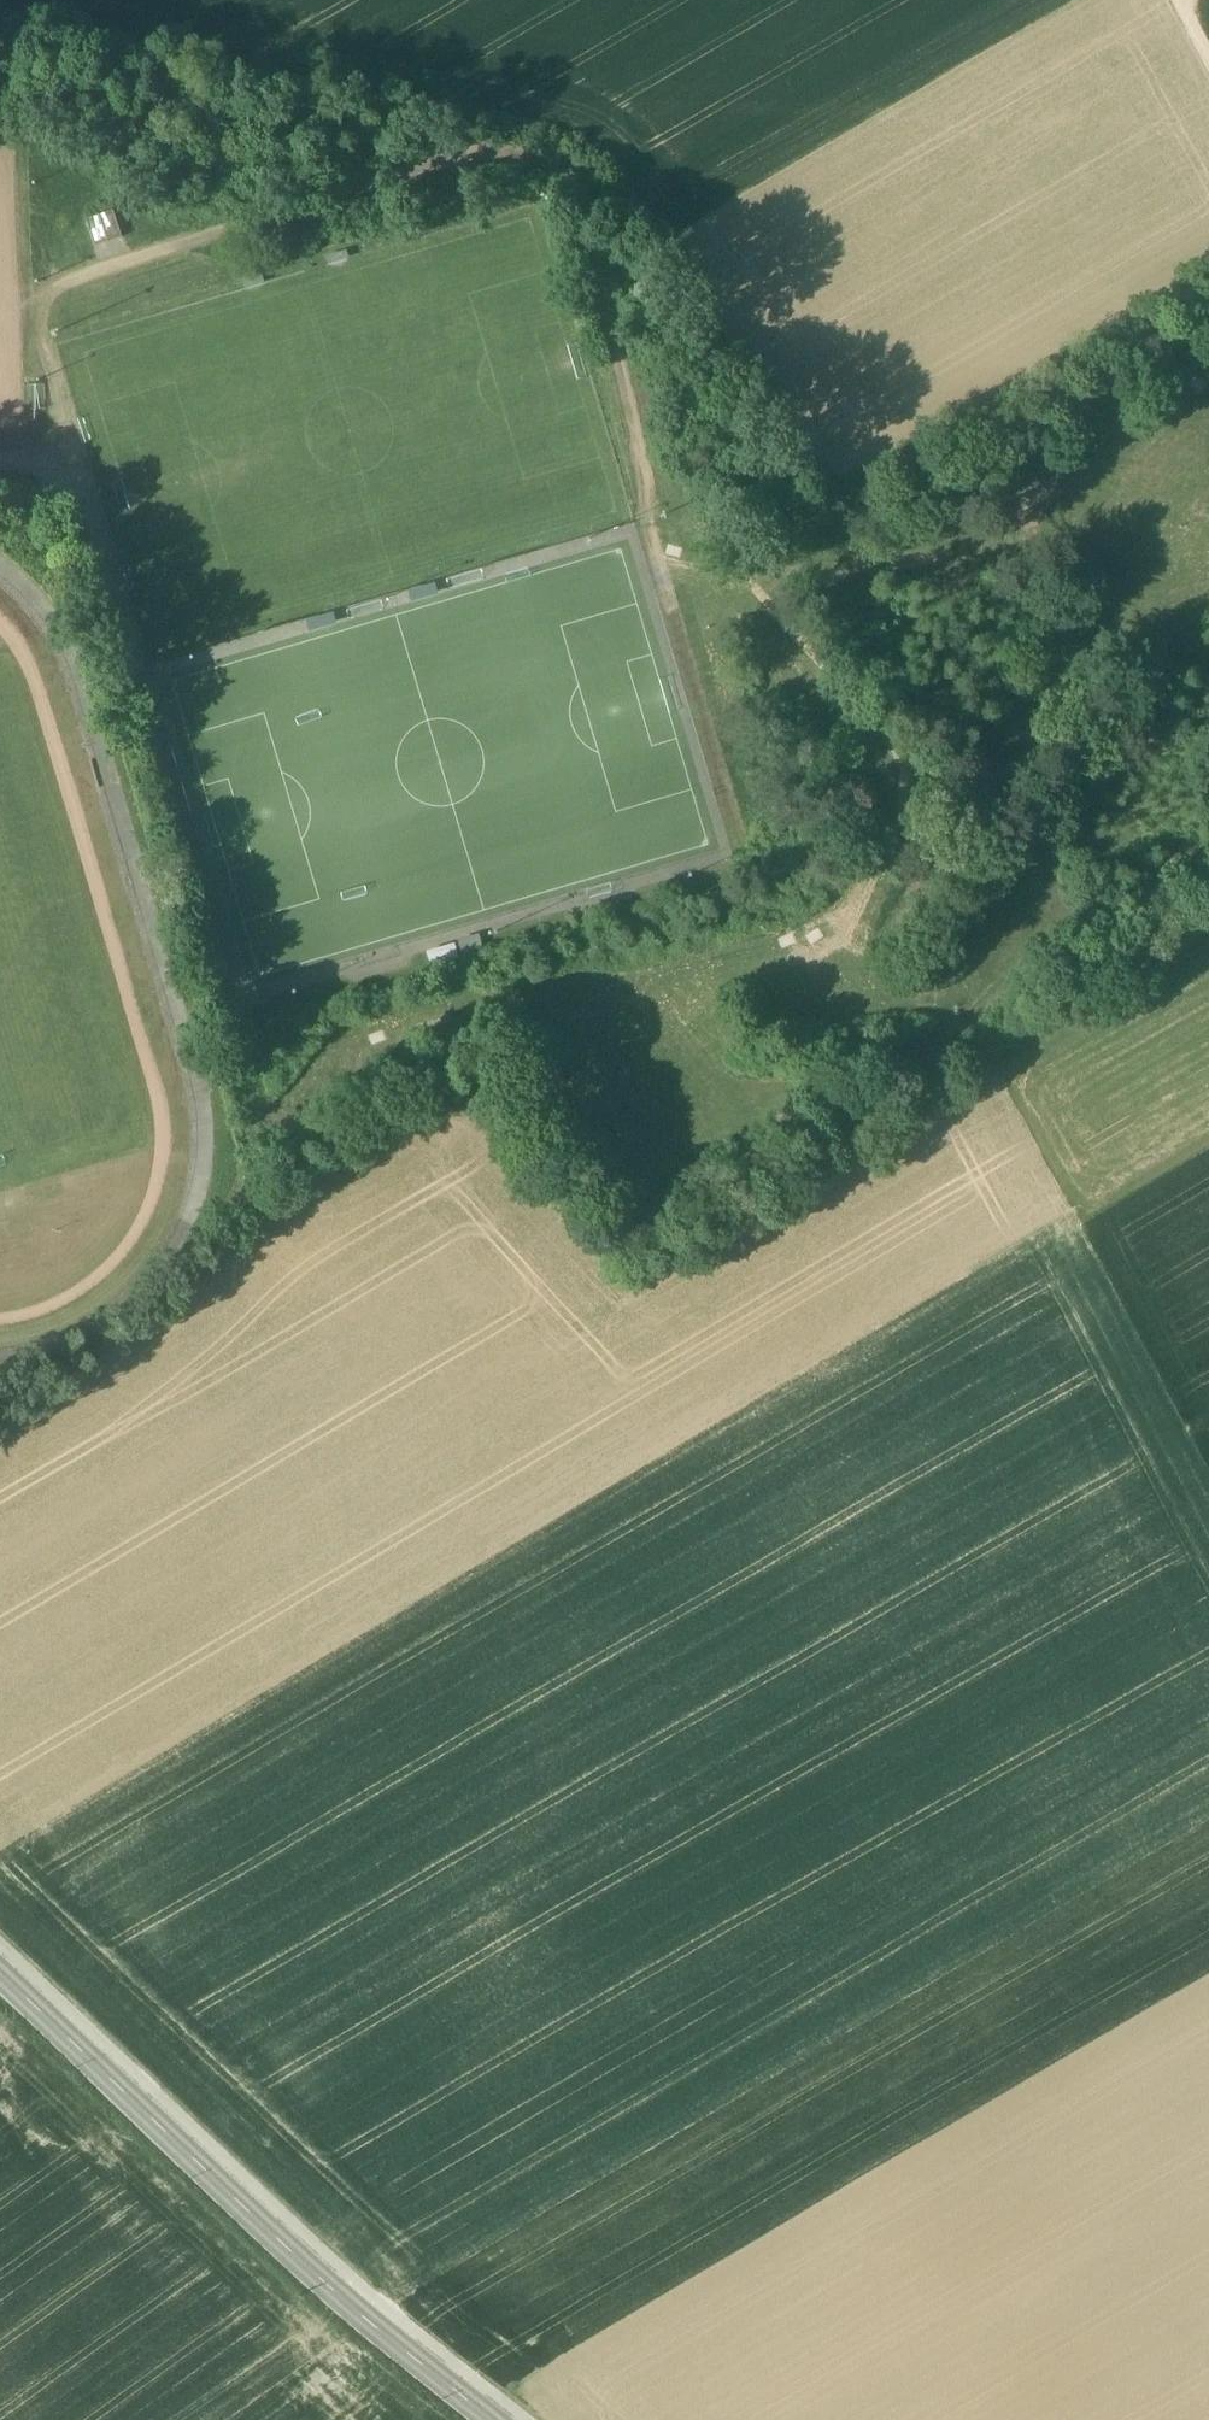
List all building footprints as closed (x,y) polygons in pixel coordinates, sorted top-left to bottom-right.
[(96,247),(122,238),(113,211),(87,220),(96,247)] [(30,516),(46,498),(36,490),(20,508),(30,516)]
